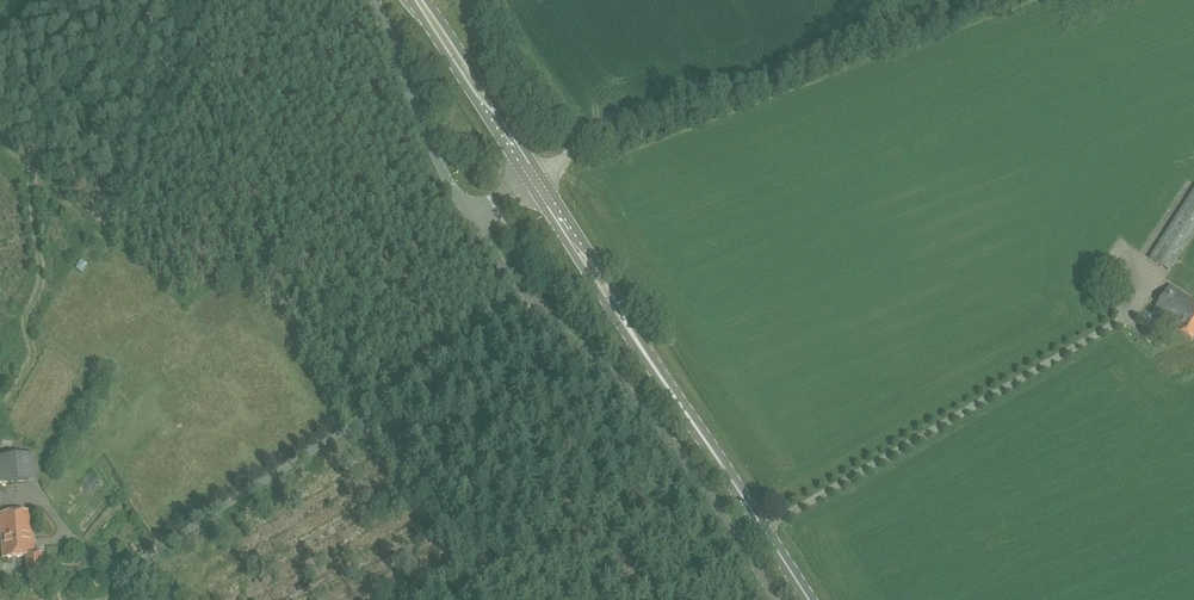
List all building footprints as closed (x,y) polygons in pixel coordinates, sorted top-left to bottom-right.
[(1193,234),(1193,192),(1151,259),(1170,271),(1193,234)] [(1178,266),(1186,271),(1193,258),(1193,241),(1178,266)] [(1190,300),(1170,287),(1153,313),(1173,326),(1173,327),(1172,328),(1192,340),(1193,337),(1193,302),(1190,300)] [(0,458),(0,483),(27,481),(26,456),(0,458)] [(27,557),(35,555),(32,511),(1,514),(4,558),(27,557)] [(35,555),(27,557),(29,579),(43,578),(42,555),(35,555)]
